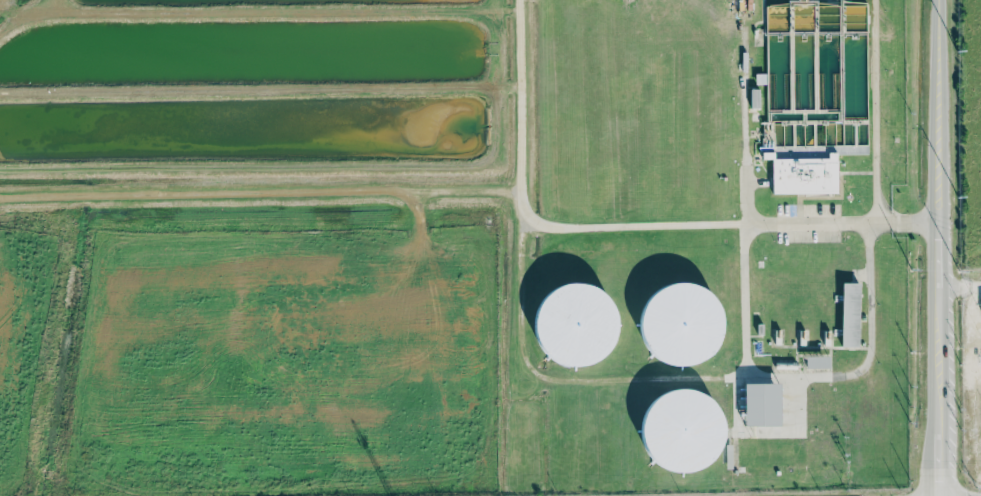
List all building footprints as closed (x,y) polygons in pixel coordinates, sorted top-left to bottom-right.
[(827,158),(771,159),(771,194),(837,193),(836,152),(827,152),(827,158)] [(859,283),(841,282),(840,346),(857,346),(859,283)] [(549,357),(540,348),(535,335),(534,322),(537,309),(543,298),(553,289),(565,284),(578,283),(591,286),(603,292),(611,302),(617,314),(618,327),(615,340),(609,351),(599,360),(587,366),(574,367),(561,364),(549,357)] [(653,355),(645,345),(640,332),(640,319),(644,306),(651,295),(662,287),(674,283),(687,283),(700,286),(711,294),(719,304),(723,317),(724,330),(720,343),(712,354),(702,362),(689,366),(676,366),(663,363),(653,355)] [(828,353),(804,353),(805,368),(828,367),(828,353)] [(779,383),(743,383),(743,425),(778,426),(779,383)] [(663,468),(653,460),(645,449),(641,437),(641,424),(645,412),(653,401),(663,393),(676,389),(689,389),(701,393),(712,401),(720,412),(724,424),(723,437),(719,450),(712,460),(701,468),(689,472),(676,472),(663,468)]
